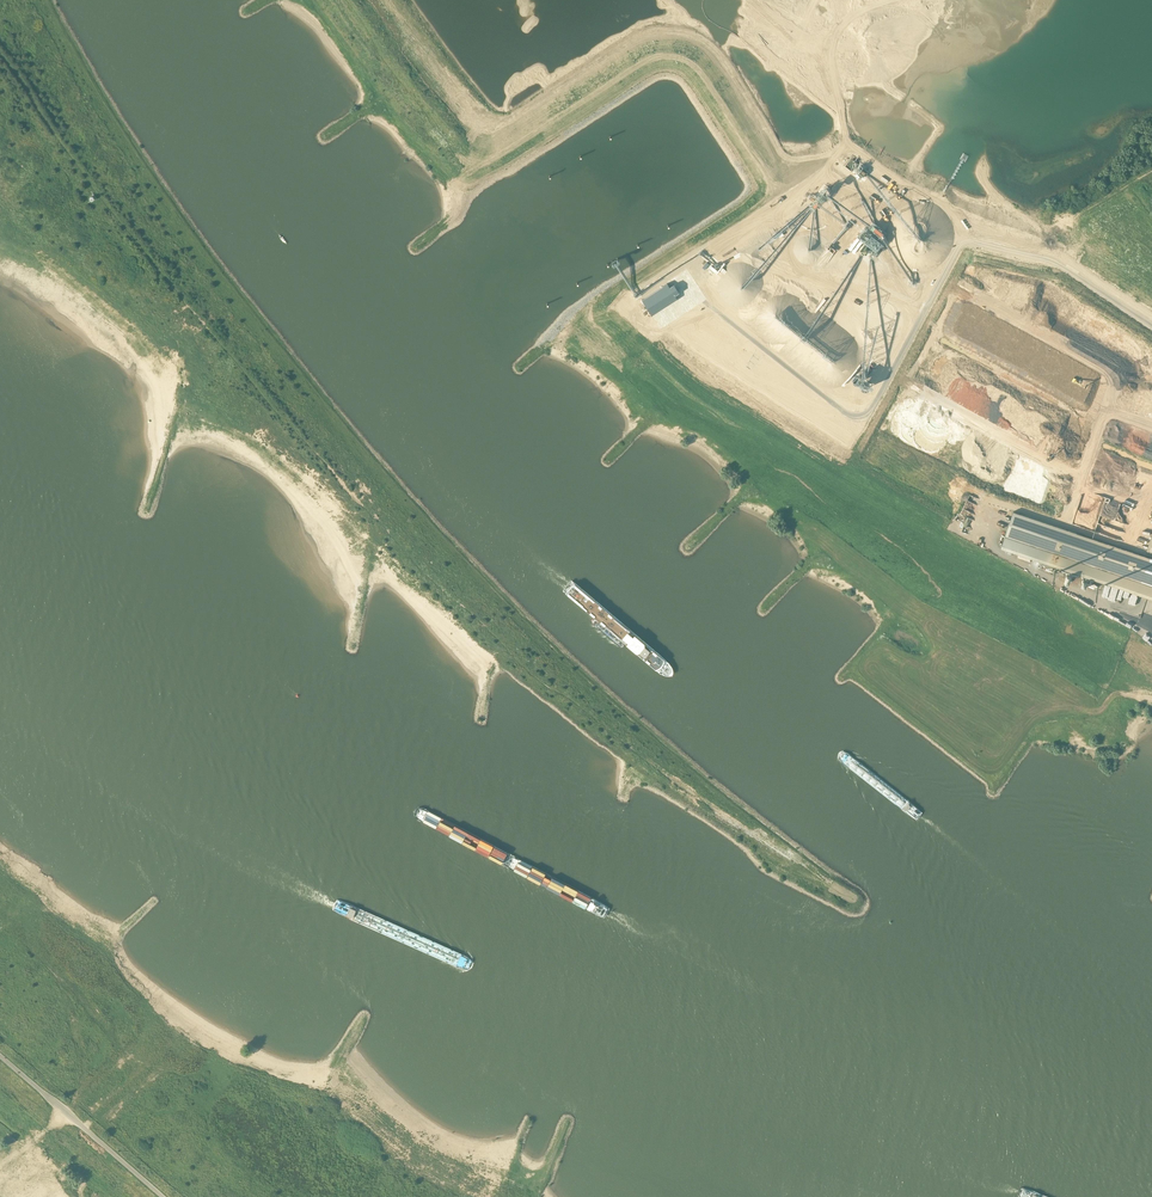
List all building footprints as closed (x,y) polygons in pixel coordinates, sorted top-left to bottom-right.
[(674,288),(678,285),(675,281),(671,284),(667,279),(643,297),(654,311),(678,294),(674,288)] [(1077,532),(1013,511),(1001,547),(1151,598),(1151,558),(1077,532)] [(1062,573),(1060,580),(1067,582),(1069,575),(1062,573)]
